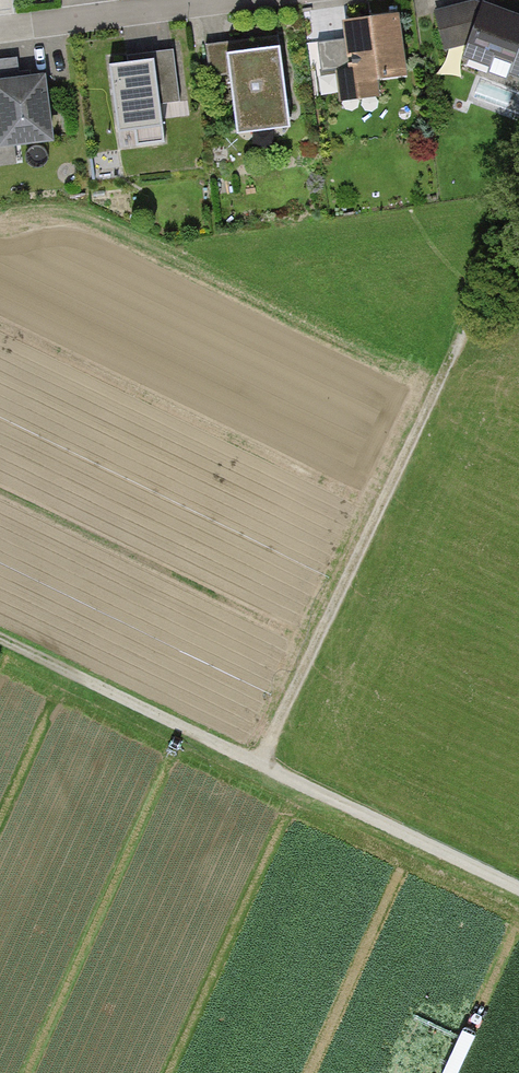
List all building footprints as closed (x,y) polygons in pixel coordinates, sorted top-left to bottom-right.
[(444,52),(467,46),(463,58),(518,80),(518,18),(483,4),(480,13),(476,0),(433,12),(444,52)] [(409,79),(400,15),(342,23),(344,41),(317,44),(322,76),(335,75),(339,104),(380,98),(378,83),(409,79)] [(238,139),(292,132),(280,36),(205,46),(209,79),(229,76),(238,139)] [(179,103),(173,51),(126,57),(127,64),(110,67),(118,136),(134,135),(135,148),(165,144),(160,105),(179,103)] [(54,143),(46,76),(31,78),(30,72),(19,73),(17,58),(0,61),(0,168),(15,166),(13,148),(54,143)]
